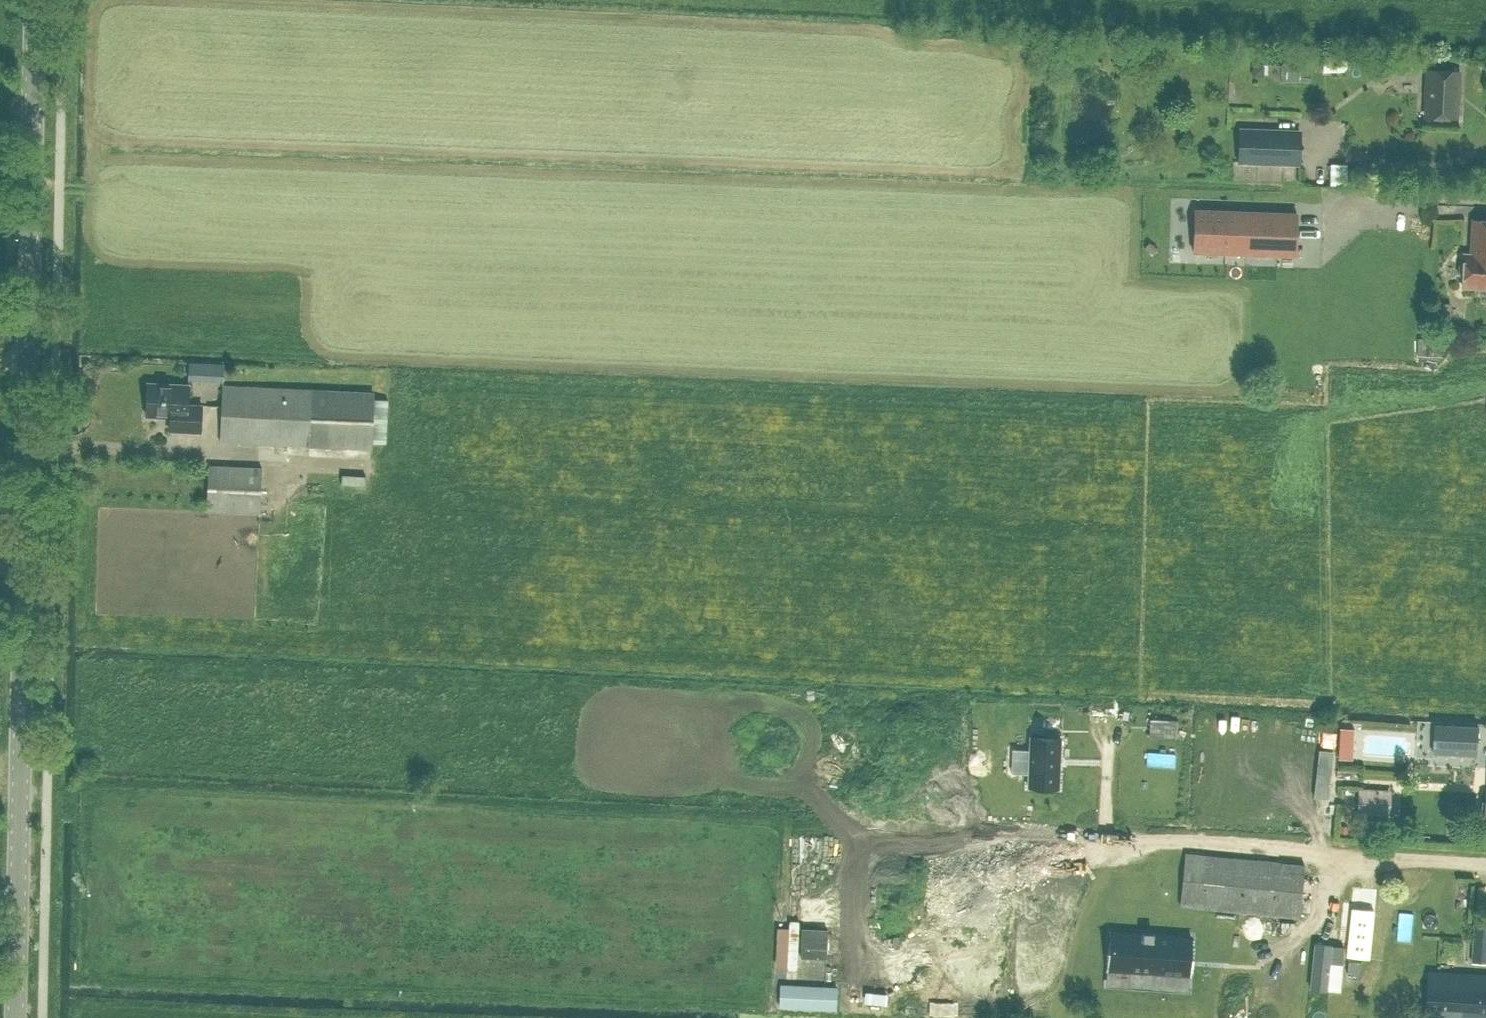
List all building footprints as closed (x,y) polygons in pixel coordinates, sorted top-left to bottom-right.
[(1426,90),(1425,116),(1455,117),(1457,91),(1458,72),(1426,70),(1425,90),(1426,90)] [(1298,164),(1298,129),(1238,128),(1237,162),(1298,164)] [(1333,158),(1332,177),(1347,177),(1347,158),(1333,158)] [(1297,256),(1297,214),(1195,213),(1194,255),(1297,256)] [(1471,220),(1470,254),(1463,253),(1463,261),(1459,265),(1459,273),(1462,278),(1462,287),(1485,288),(1485,220),(1471,220)] [(1442,356),(1443,339),(1417,338),(1416,355),(1442,356)] [(169,431),(200,433),(201,405),(187,404),(188,384),(148,382),(146,416),(170,417),(169,431)] [(219,442),(370,450),(373,393),(223,386),(219,442)] [(259,514),(262,467),(208,465),(206,512),(259,514)] [(1162,704),(1161,726),(1178,727),(1178,704),(1162,704)] [(1411,718),(1411,731),(1443,732),(1444,719),(1411,718)] [(1027,785),(1043,786),(1058,787),(1060,762),(1061,737),(1046,736),(1030,736),(1029,760),(1027,785)] [(1470,736),(1469,750),(1485,751),(1485,737),(1470,736)] [(1391,790),(1358,788),(1356,814),(1389,816),(1391,790)] [(1303,867),(1185,857),(1179,908),(1300,920),(1303,867)] [(952,922),(1000,914),(997,900),(950,908),(952,922)] [(1474,918),(1473,937),(1485,937),(1485,918),(1474,918)] [(1111,930),(1108,970),(1128,972),(1127,986),(1148,987),(1149,973),(1188,976),(1191,936),(1111,930)] [(1426,971),(1424,1017),(1485,1017),(1485,974),(1426,971)] [(836,1009),(837,988),(780,985),(779,1006),(836,1009)]
